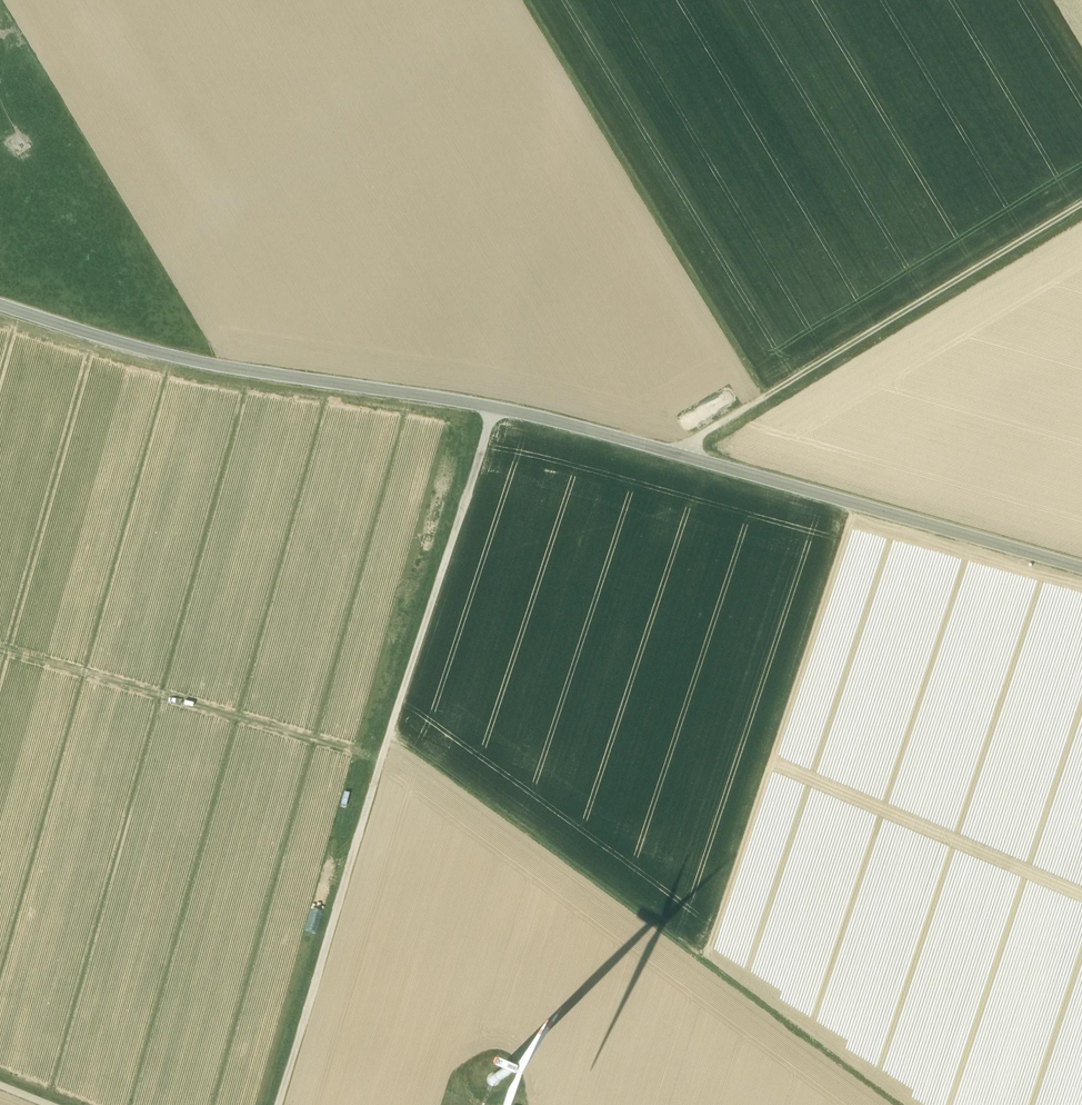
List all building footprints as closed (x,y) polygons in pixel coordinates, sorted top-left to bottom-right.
[(345,791),(341,804),(357,808),(361,795),(345,791)]
